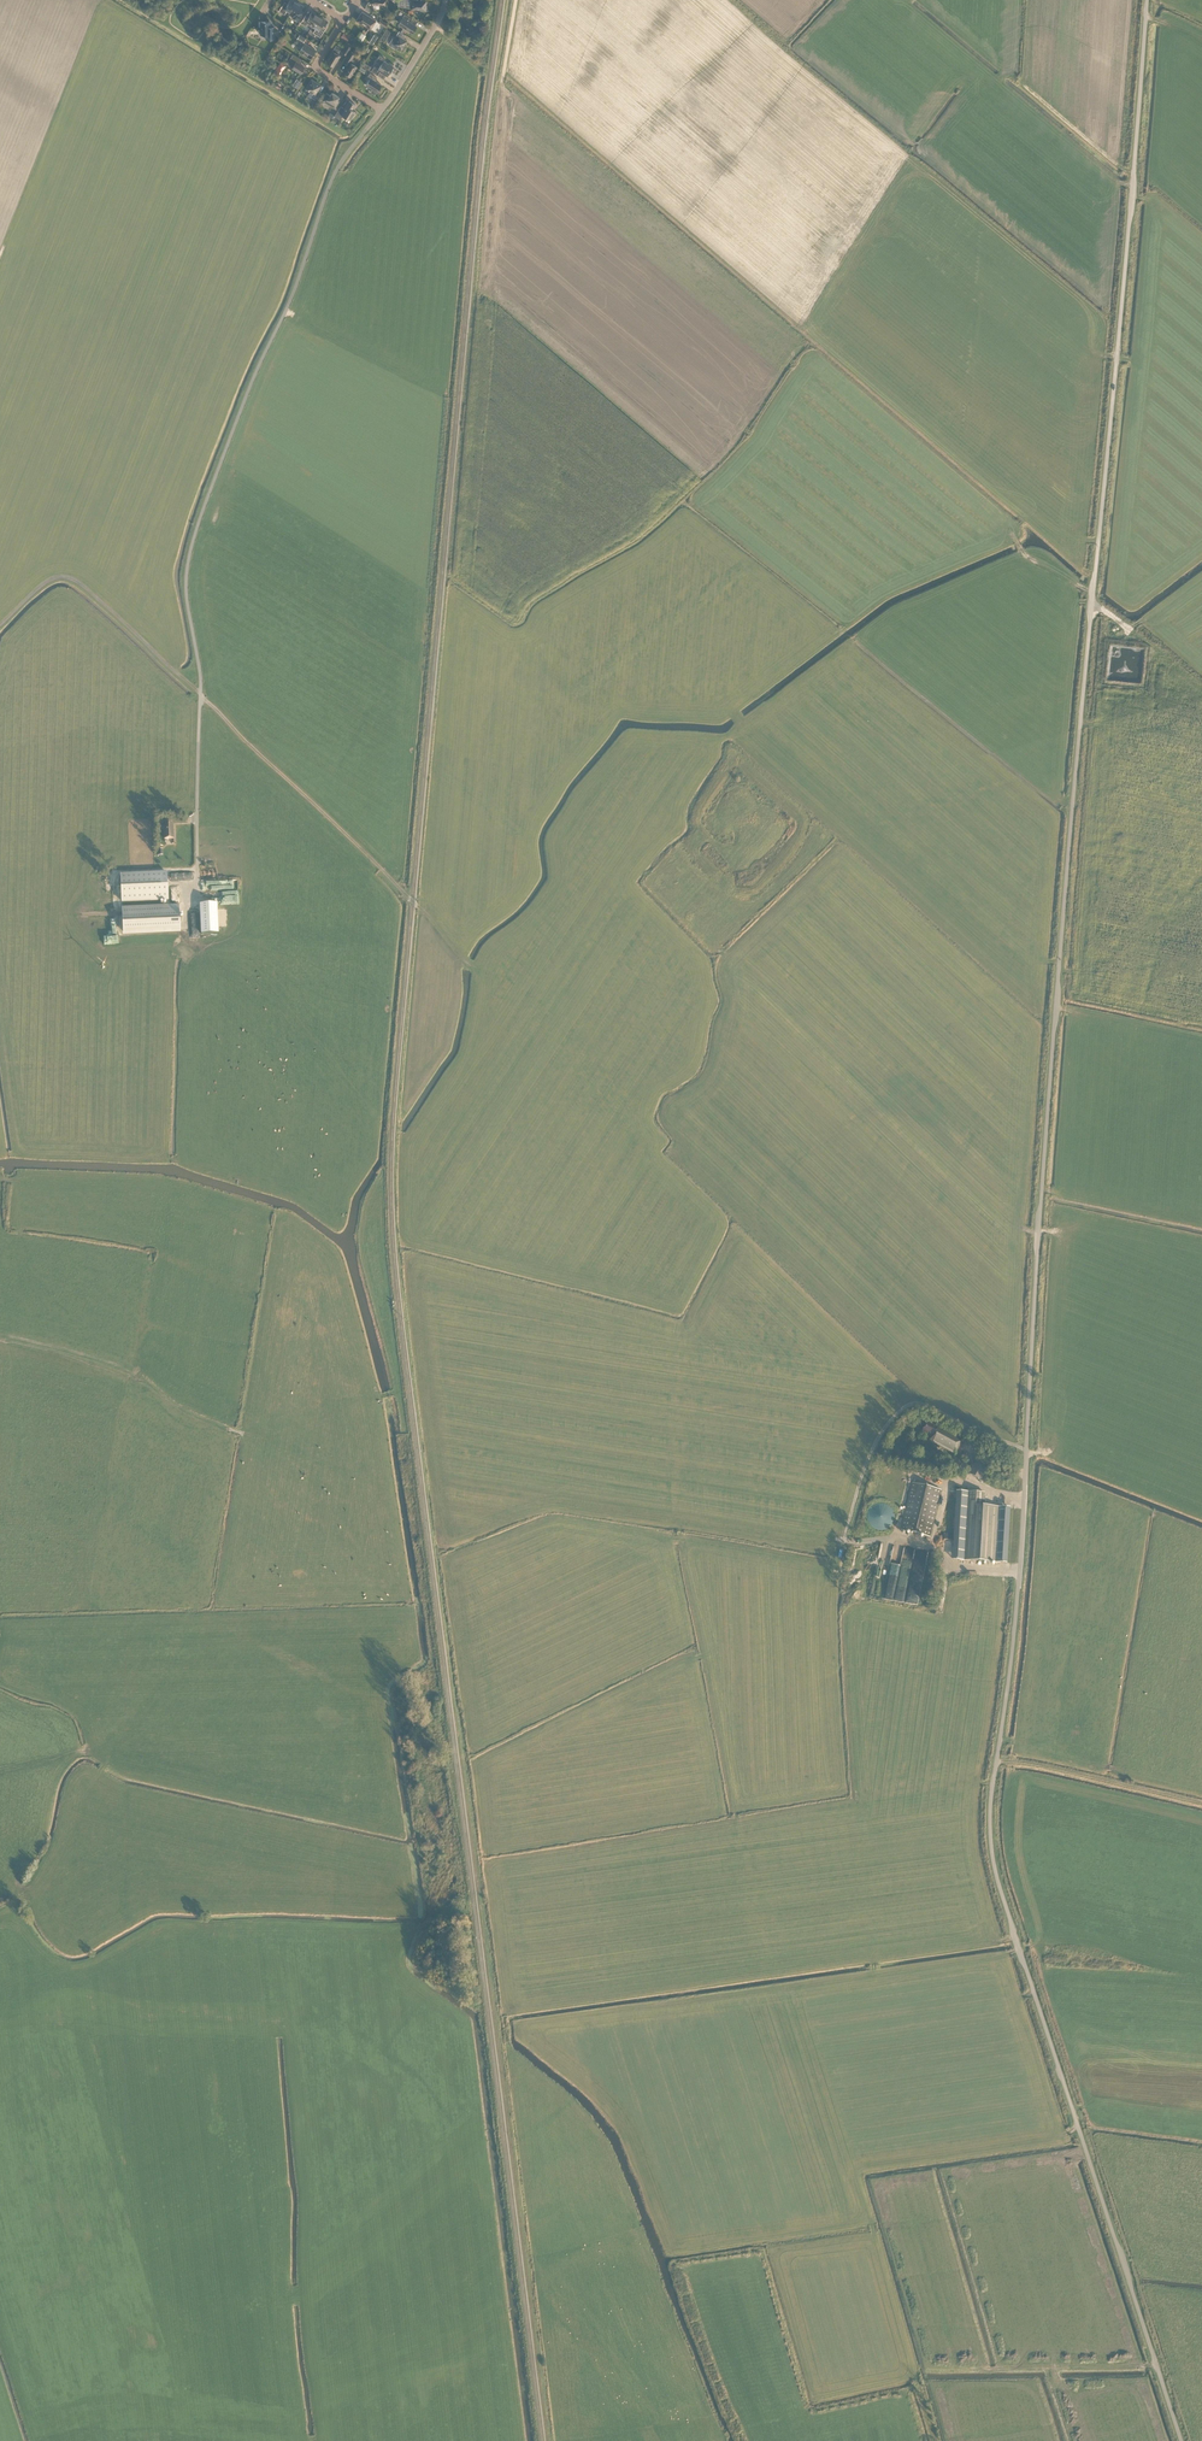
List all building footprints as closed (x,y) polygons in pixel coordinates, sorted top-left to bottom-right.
[(297,2),(294,0),(289,0),(287,3),(284,1),(279,10),(284,14),(287,10),(291,12),(297,2)] [(372,1),(368,1),(365,5),(372,9),(373,7),(373,4),(384,5),(385,0),(372,0),(372,1)] [(404,6),(411,7),(411,8),(420,9),(420,10),(425,10),(426,0),(423,0),(405,0),(404,6)] [(303,5),(297,2),(291,12),(294,14),(292,17),(298,21),(304,11),(301,9),(303,5)] [(399,18),(403,12),(398,9),(394,15),(399,18)] [(312,11),(310,14),(306,12),(300,22),(306,25),(308,23),(312,25),(318,15),(312,11)] [(465,13),(463,11),(460,16),(458,15),(455,19),(459,22),(461,19),(470,25),(475,18),(466,12),(465,13)] [(375,20),(362,12),(357,20),(370,28),(375,20)] [(414,19),(405,14),(399,24),(412,32),(416,25),(412,23),(414,19)] [(325,19),(318,15),(312,25),(316,28),(313,32),(320,36),(326,27),(322,25),(325,19)] [(260,20),(260,22),(260,34),(266,34),(266,38),(273,38),(274,26),(270,26),(270,22),(265,22),(265,20),(260,20)] [(405,34),(398,30),(396,34),(398,35),(393,43),(402,49),(407,40),(403,37),(405,34)] [(366,35),(362,32),(357,39),(361,42),(366,35)] [(306,38),(299,34),(297,38),(303,42),(306,38)] [(315,49),(304,42),(299,51),(310,58),(315,49)] [(352,45),(348,42),(347,44),(342,51),(347,54),(352,45)] [(339,50),(335,47),(329,57),(326,61),(333,66),(336,61),(340,55),(337,53),(339,50)] [(355,53),(351,50),(344,62),(348,64),(343,72),(351,76),(357,66),(352,63),(354,59),(352,58),(355,53)] [(302,59),(292,54),(287,61),(288,64),(301,72),(305,66),(299,63),(302,59)] [(385,58),(379,54),(376,60),(381,63),(378,68),(374,65),(371,70),(378,74),(380,71),(387,75),(393,65),(388,62),(388,63),(384,60),(385,58)] [(277,67),(276,70),(279,72),(281,70),(282,70),(285,65),(282,64),(279,68),(277,67)] [(376,77),(370,72),(367,76),(370,77),(365,84),(372,88),(370,90),(371,92),(374,93),(375,93),(376,91),(377,91),(381,84),(374,80),(376,77)] [(320,85),(312,79),(306,88),(310,90),(307,96),(316,101),(321,92),(317,89),(320,85)] [(338,96),(332,92),(330,95),(326,93),(322,100),(336,108),(337,105),(334,103),(338,96)] [(355,104),(349,100),(344,108),(340,105),(334,115),(340,119),(343,115),(350,119),(355,111),(352,109),(355,104)] [(174,839),(173,825),(164,825),(165,839),(174,839)] [(122,902),(168,900),(167,873),(121,875),(122,902)] [(217,903),(200,904),(201,934),(218,934),(218,927),(217,903)] [(180,929),(179,905),(122,908),(123,932),(180,929)] [(938,1429),(927,1423),(922,1432),(932,1437),(930,1441),(933,1442),(932,1444),(955,1457),(964,1439),(939,1426),(938,1429)] [(964,1460),(957,1457),(950,1470),(957,1474),(964,1460)] [(941,1491),(911,1484),(900,1531),(930,1538),(941,1491)] [(953,1560),(996,1562),(1007,1563),(1011,1508),(984,1507),(985,1493),(957,1492),(953,1560)] [(881,1541),(873,1596),(896,1600),(899,1576),(890,1574),(895,1543),(881,1541)] [(906,1602),(920,1604),(923,1579),(910,1577),(906,1602)]
